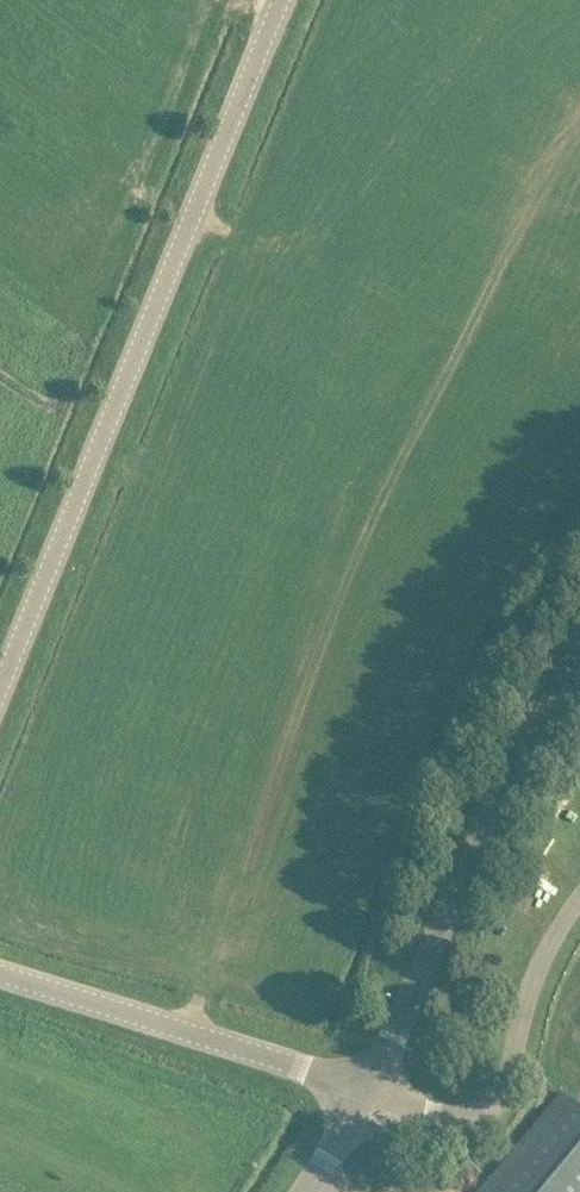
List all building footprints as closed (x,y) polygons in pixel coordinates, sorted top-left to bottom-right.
[(563,1094),(482,1191),(579,1191),(579,1108),(563,1094)]
